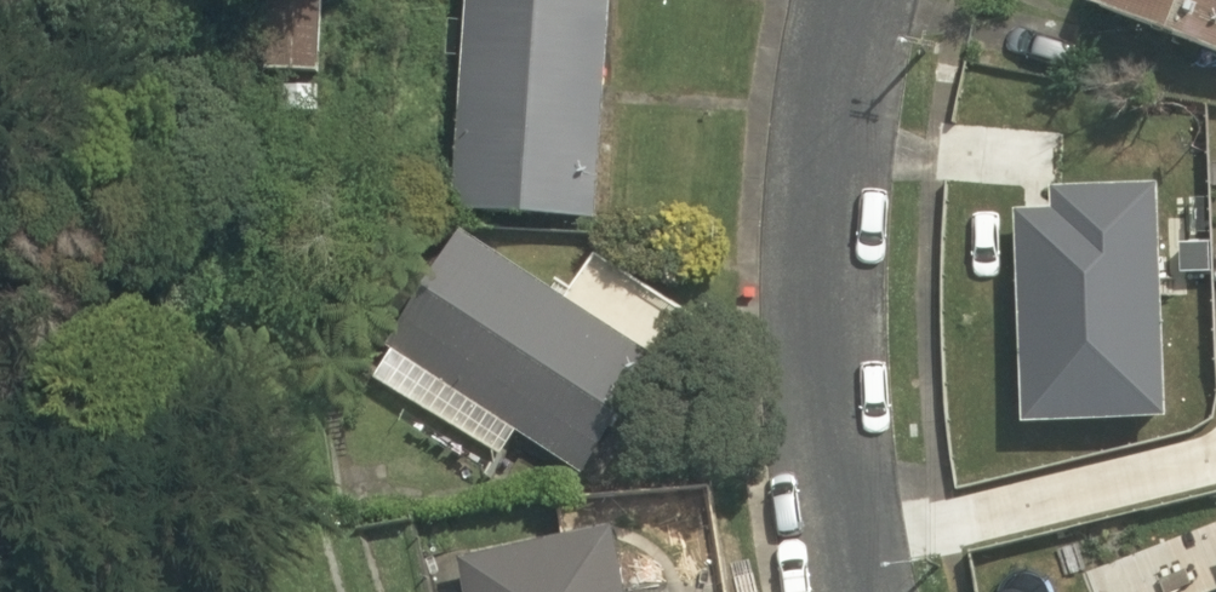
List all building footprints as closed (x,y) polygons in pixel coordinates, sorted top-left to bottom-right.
[(262,70),(314,73),(319,0),(267,0),(262,70)] [(600,225),(617,0),(470,0),(454,214),(600,225)] [(1094,11),(1215,57),(1215,0),(1098,0),(1094,11)] [(278,83),(277,109),(317,111),(318,84),(278,83)] [(1202,453),(1201,155),(1102,155),(1102,200),(1030,200),(1031,410),(1102,410),(1102,445),(1095,445),(1095,506),(1184,506),(1184,453),(1202,453)] [(521,437),(580,476),(645,377),(657,385),(698,323),(597,256),(566,304),(464,236),(390,348),(397,352),(379,379),(505,462),(521,437)] [(465,591),(628,591),(616,532),(459,564),(465,591)]
